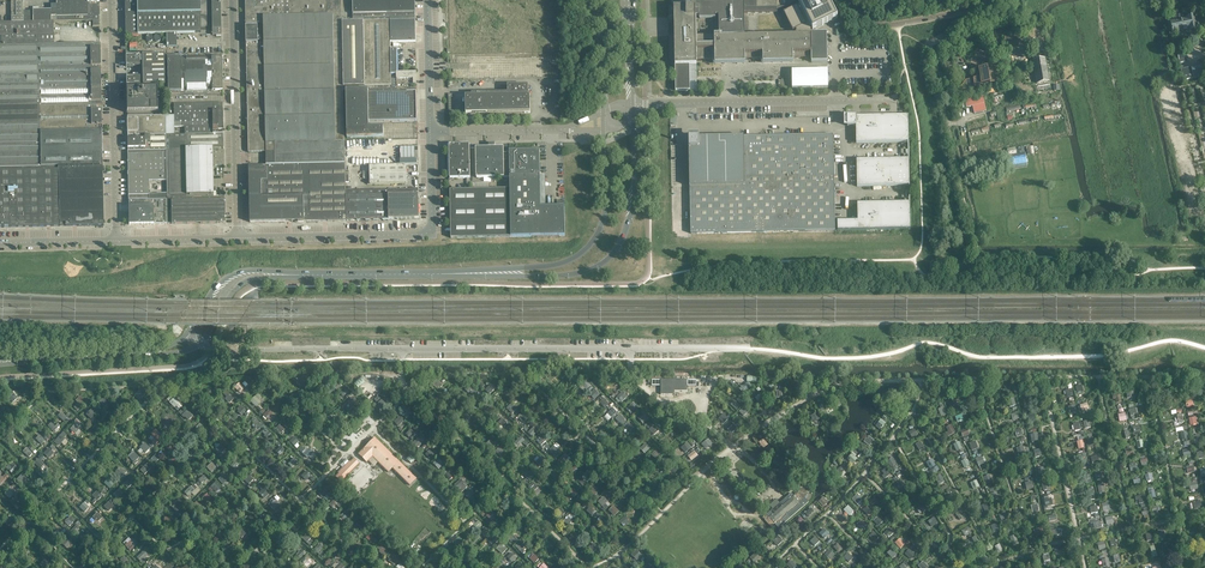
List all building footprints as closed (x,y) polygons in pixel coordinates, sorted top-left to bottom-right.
[(99,7),(99,0),(57,0),(57,3),(57,5),(51,5),(51,10),(33,10),(33,11),(23,11),(23,0),(11,0),(12,22),(24,22),(53,21),(56,21),(71,21),(93,20),(99,20),(99,16),(100,16),(99,7)] [(200,0),(125,0),(125,34),(138,34),(166,33),(167,39),(176,39),(176,33),(201,33),(200,13),(200,1),(200,0)] [(212,28),(221,28),(221,0),(212,0),(212,28)] [(344,91),(342,18),(342,0),(246,0),(246,26),(247,43),(246,43),(247,43),(249,152),(266,152),(266,165),(345,163),(345,140),(344,91)] [(415,0),(352,0),(353,18),(364,18),(390,18),(415,17),(415,13),(415,0)] [(704,3),(681,4),(681,7),(668,7),(669,17),(676,17),(676,36),(669,36),(669,61),(675,60),(675,65),(697,65),(697,60),(715,60),(715,64),(745,64),(745,59),(763,59),(763,63),(793,63),(793,58),(811,58),(811,62),(827,62),(827,33),(811,33),(811,30),(812,30),(812,31),(837,18),(829,0),(797,0),(797,1),(785,6),(777,7),(777,0),(704,0),(704,3)] [(1198,29),(1196,16),(1186,18),(1186,19),(1188,30),(1188,31),(1198,29)] [(398,73),(397,49),(391,50),(391,43),(416,42),(415,20),(415,17),(390,18),(364,18),(353,18),(342,18),(344,91),(347,90),(365,90),(368,90),(394,89),(411,89),(411,85),(417,85),(417,73),(398,73)] [(1186,19),(1179,21),(1181,31),(1188,30),(1186,19)] [(53,21),(24,22),(12,22),(0,22),(0,45),(38,44),(48,44),(54,44),(54,39),(54,35),(53,21)] [(1181,31),(1179,21),(1171,23),(1173,33),(1181,31)] [(177,47),(176,39),(167,39),(167,47),(177,47)] [(1034,50),(1043,50),(1043,41),(1034,41),(1034,50)] [(101,65),(100,47),(100,43),(54,44),(48,44),(38,44),(38,64),(39,67),(101,65)] [(38,44),(0,45),(0,64),(38,64),(38,44)] [(1190,75),(1187,63),(1186,58),(1187,58),(1186,52),(1177,54),(1179,60),(1178,61),(1179,64),(1180,64),(1183,77),(1190,75)] [(222,92),(222,71),(222,63),(221,63),(221,58),(222,58),(221,58),(221,54),(222,54),(205,54),(164,55),(165,86),(165,96),(222,96),(222,95),(222,92)] [(165,86),(164,55),(125,55),(126,67),(142,66),(143,76),(126,77),(126,86),(127,86),(156,86),(165,86)] [(1033,61),(1037,83),(1049,81),(1045,59),(1033,61)] [(39,67),(38,64),(0,64),(0,84),(39,83),(39,71),(39,67)] [(697,65),(675,66),(676,91),(690,91),(697,90),(697,65)] [(996,83),(994,73),(998,73),(997,66),(974,70),(978,76),(979,76),(980,78),(966,80),(963,85),(965,86),(966,90),(982,87),(981,86),(996,83)] [(101,86),(101,70),(100,70),(100,69),(39,71),(39,83),(39,87),(101,86)] [(828,70),(792,70),(792,89),(828,88),(828,70)] [(39,87),(39,83),(0,84),(0,104),(39,103),(39,87)] [(101,101),(101,86),(39,87),(39,103),(39,107),(96,105),(101,105),(101,101)] [(158,112),(157,89),(156,89),(156,86),(127,86),(127,87),(128,87),(128,90),(126,90),(127,113),(158,112)] [(528,95),(528,86),(513,86),(509,86),(503,86),(503,93),(479,94),(479,96),(466,97),(466,114),(530,113),(530,95),(528,95)] [(417,121),(417,99),(417,92),(416,92),(416,89),(411,89),(394,89),(368,90),(369,122),(417,121)] [(369,122),(368,90),(365,90),(347,90),(347,138),(384,137),(383,128),(369,128),(369,122)] [(986,109),(982,96),(982,94),(964,99),(966,106),(972,105),(974,112),(986,109)] [(39,107),(39,103),(0,104),(0,123),(40,123),(39,107)] [(223,130),(223,117),(221,117),(221,110),(223,110),(223,103),(174,103),(174,115),(165,115),(166,135),(174,134),(174,127),(185,127),(213,126),(213,134),(223,133),(223,130)] [(102,125),(102,114),(101,109),(97,109),(96,105),(39,107),(40,123),(40,131),(101,129),(101,125),(102,125)] [(166,135),(165,115),(127,116),(128,135),(166,135)] [(909,142),(908,116),(847,117),(847,126),(856,126),(856,143),(909,142)] [(40,131),(40,123),(0,123),(0,143),(40,142),(40,131)] [(213,134),(213,126),(185,127),(185,134),(213,134)] [(102,165),(102,144),(102,129),(101,129),(40,131),(40,142),(40,167),(58,166),(102,165)] [(224,166),(223,144),(223,138),(223,133),(213,134),(185,134),(174,134),(166,135),(166,150),(167,180),(167,194),(167,198),(213,197),(213,166),(224,166)] [(166,150),(166,135),(128,135),(128,151),(166,150)] [(798,189),(798,177),(797,135),(785,136),(780,136),(779,136),(780,190),(798,189)] [(816,176),(815,135),(815,136),(810,136),(810,135),(797,135),(798,177),(816,176)] [(834,176),(834,135),(821,135),(816,136),(816,135),(815,135),(816,176),(834,176)] [(762,190),(761,136),(743,137),(744,190),(762,190)] [(780,190),(779,136),(774,136),(761,136),(762,190),(780,190)] [(708,191),(707,137),(689,138),(690,191),(708,191)] [(726,191),(725,137),(720,137),(707,137),(708,191),(726,191)] [(744,190),(743,137),(731,137),(726,137),(725,137),(726,191),(744,190)] [(418,165),(418,144),(418,139),(345,140),(345,163),(345,166),(370,166),(406,165),(418,165)] [(40,142),(0,143),(0,167),(40,167),(40,142)] [(470,178),(470,148),(469,145),(469,144),(449,145),(450,178),(470,178)] [(510,177),(509,152),(504,153),(504,147),(495,147),(495,144),(489,144),(489,147),(476,148),(476,178),(510,177)] [(167,180),(166,150),(128,151),(128,154),(128,161),(128,164),(128,172),(128,199),(149,199),(149,195),(149,181),(167,180)] [(541,207),(540,150),(509,150),(509,152),(510,177),(510,189),(510,195),(511,237),(565,236),(564,207),(541,207)] [(1025,153),(1006,156),(1008,169),(1027,166),(1025,153)] [(910,186),(909,159),(857,160),(857,187),(910,186)] [(346,190),(345,166),(345,163),(266,165),(249,166),(249,181),(249,185),(250,222),(293,221),(293,220),(298,220),(298,221),(346,220),(346,190)] [(104,225),(103,167),(102,165),(58,166),(58,169),(59,169),(59,170),(58,170),(59,195),(60,226),(65,226),(104,225)] [(407,184),(406,165),(370,166),(370,182),(368,182),(368,185),(407,184)] [(59,195),(58,170),(59,170),(59,169),(58,169),(0,170),(0,227),(59,226),(60,226),(59,195)] [(835,189),(834,176),(816,176),(798,177),(798,189),(835,189)] [(397,219),(397,189),(346,190),(346,220),(397,219)] [(419,219),(419,194),(418,189),(407,189),(397,189),(397,219),(419,219)] [(511,237),(510,195),(510,189),(450,190),(451,232),(451,238),(511,237)] [(799,221),(798,202),(798,189),(780,190),(762,190),(744,190),(726,191),(708,191),(690,191),(690,213),(691,213),(692,217),(691,218),(691,234),(793,232),(793,221),(799,221)] [(835,201),(835,189),(798,189),(798,202),(835,201)] [(225,223),(225,200),(224,200),(224,197),(213,197),(167,198),(167,224),(171,223),(171,224),(225,223)] [(167,198),(149,199),(128,199),(128,200),(129,200),(129,225),(166,224),(167,224),(167,198)] [(836,231),(835,201),(798,202),(799,221),(793,221),(793,232),(836,231)] [(910,229),(910,203),(857,204),(858,221),(837,221),(838,230),(910,229)] [(324,379),(330,385),(335,379),(330,373),(324,379)] [(571,381),(577,386),(582,380),(577,375),(571,381)] [(359,388),(366,382),(361,376),(354,383),(359,388)] [(431,385),(437,391),(443,385),(437,379),(431,385)] [(296,386),(302,392),(308,386),(302,380),(296,386)] [(687,391),(687,386),(696,386),(696,380),(652,380),(652,386),(661,386),(661,395),(674,395),(674,391),(687,391)] [(246,381),(242,384),(246,388),(240,392),(243,395),(246,392),(247,393),(252,388),(246,381)] [(240,382),(235,387),(240,392),(245,387),(240,382)] [(484,388),(490,394),(496,388),(490,382),(484,388)] [(1074,385),(1076,393),(1084,391),(1082,383),(1074,385)] [(464,391),(470,397),(475,391),(469,385),(464,391)] [(588,394),(594,400),(600,394),(594,388),(588,394)] [(134,395),(140,401),(145,395),(140,389),(134,395)] [(617,396),(622,402),(628,397),(623,391),(617,396)] [(6,398),(12,403),(18,398),(12,392),(6,398)] [(223,398),(229,404),(234,398),(229,392),(223,398)] [(759,403),(766,398),(761,392),(754,396),(759,403)] [(73,406),(77,411),(86,402),(79,395),(73,401),(76,403),(73,406)] [(345,401),(351,407),(357,401),(351,395),(345,401)] [(98,402),(103,408),(109,402),(103,396),(98,402)] [(168,402),(174,408),(180,402),(174,396),(168,402)] [(251,403),(257,408),(262,402),(256,397),(251,403)] [(375,403),(381,409),(386,403),(381,397),(375,403)] [(1007,398),(1009,406),(1017,405),(1015,397),(1007,398)] [(1110,399),(1112,407),(1120,405),(1118,397),(1110,399)] [(821,409),(829,405),(825,398),(818,401),(821,409)] [(959,398),(949,402),(952,409),(962,406),(959,398)] [(1024,401),(1025,409),(1033,407),(1032,399),(1024,401)] [(1171,400),(1172,408),(1180,407),(1179,399),(1171,400)] [(740,406),(734,401),(730,405),(735,410),(740,406)] [(507,407),(513,413),(517,409),(512,403),(507,407)] [(241,404),(237,409),(243,415),(247,410),(241,404)] [(354,410),(360,416),(365,410),(359,404),(354,410)] [(637,409),(632,404),(626,410),(631,415),(637,409)] [(477,411),(483,416),(489,410),(483,405),(477,411)] [(937,409),(941,416),(948,412),(944,405),(937,409)] [(1067,407),(1068,414),(1076,413),(1075,405),(1067,407)] [(606,412),(612,417),(617,411),(611,406),(606,412)] [(185,407),(179,412),(188,421),(194,416),(185,407)] [(92,419),(97,413),(92,408),(86,414),(92,419)] [(264,414),(269,420),(272,417),(271,415),(273,413),(270,409),(264,414)] [(1128,411),(1130,419),(1138,417),(1136,409),(1128,411)] [(460,417),(465,422),(471,416),(465,411),(460,417)] [(736,417),(742,422),(748,416),(742,411),(736,417)] [(1012,413),(1014,420),(1021,418),(1019,411),(1012,413)] [(62,412),(59,415),(65,421),(68,417),(62,412)] [(813,423),(820,419),(817,412),(809,416),(813,423)] [(955,416),(959,424),(966,420),(962,412),(955,416)] [(1119,413),(1121,421),(1128,420),(1126,412),(1119,413)] [(718,419),(724,424),(729,418),(723,413),(718,419)] [(616,418),(622,424),(627,420),(621,414),(616,418)] [(1035,414),(1028,415),(1030,423),(1037,421),(1035,414)] [(638,419),(643,425),(649,420),(645,415),(641,418),(640,417),(638,419)] [(1189,416),(1190,424),(1198,423),(1197,415),(1189,416)] [(515,422),(521,428),(527,422),(521,416),(515,422)] [(880,416),(875,422),(881,427),(886,422),(880,416)] [(394,422),(398,426),(403,421),(399,417),(394,422)] [(251,425),(257,430),(262,424),(256,419),(251,425)] [(1083,422),(1084,430),(1092,428),(1091,420),(1083,422)] [(48,427),(54,433),(59,427),(53,421),(48,427)] [(159,427),(165,433),(171,427),(165,421),(159,427)] [(622,427),(628,433),(634,427),(628,421),(622,427)] [(194,428),(200,434),(205,428),(200,422),(194,428)] [(276,429),(282,435),(288,429),(282,423),(276,429)] [(735,428),(730,423),(725,428),(730,433),(735,428)] [(1134,426),(1135,433),(1142,431),(1141,424),(1134,426)] [(70,431),(76,437),(81,431),(76,425),(70,431)] [(536,425),(529,432),(533,436),(539,429),(536,425)] [(659,430),(654,426),(649,430),(654,436),(659,430)] [(1014,429),(1015,437),(1023,435),(1022,427),(1014,429)] [(268,438),(273,434),(267,428),(262,432),(268,438)] [(913,438),(919,435),(915,428),(909,431),(913,438)] [(962,430),(964,436),(971,434),(969,428),(962,430)] [(149,437),(156,444),(164,435),(156,429),(149,437)] [(403,434),(409,440),(415,434),(409,429),(403,434)] [(63,442),(66,445),(69,441),(65,437),(68,434),(64,431),(55,441),(60,446),(63,442)] [(1039,432),(1031,433),(1032,441),(1040,440),(1039,432)] [(1119,434),(1120,442),(1128,440),(1127,432),(1119,434)] [(867,433),(862,438),(870,445),(875,440),(867,433)] [(40,434),(36,438),(42,444),(46,440),(40,434)] [(514,440),(519,446),(525,440),(519,434),(514,440)] [(1201,434),(1193,436),(1195,444),(1202,443),(1201,434)] [(536,441),(542,446),(547,440),(542,435),(536,441)] [(1179,437),(1180,445),(1188,443),(1187,435),(1179,437)] [(301,443),(294,436),(290,440),(297,447),(301,443)] [(416,479),(375,437),(358,454),(367,462),(372,457),(388,472),(392,468),(410,485),(416,479)] [(418,447),(423,442),(419,437),(413,442),(418,447)] [(762,448),(769,444),(764,437),(757,442),(762,448)] [(1075,439),(1077,447),(1085,445),(1083,438),(1075,439)] [(702,445),(706,450),(713,444),(709,439),(702,445)] [(915,444),(919,451),(926,447),(922,440),(915,444)] [(970,442),(974,450),(980,447),(976,440),(970,442)] [(952,444),(956,452),(963,448),(959,441),(952,444)] [(138,448),(144,454),(150,448),(144,442),(138,448)] [(554,454),(562,447),(558,442),(550,449),(554,454)] [(640,448),(645,453),(651,447),(645,442),(640,448)] [(1135,444),(1137,452),(1145,450),(1143,442),(1135,444)] [(214,449),(220,454),(226,449),(220,443),(214,449)] [(681,447),(686,453),(692,448),(688,443),(681,447)] [(160,450),(166,455),(171,449),(166,444),(160,450)] [(274,450),(280,456),(285,450),(279,444),(274,450)] [(1017,447),(1020,455),(1026,452),(1024,445),(1017,447)] [(493,451),(499,457),(505,451),(499,446),(493,451)] [(21,452),(27,458),(33,452),(27,447),(21,452)] [(49,447),(44,452),(49,457),(54,452),(49,447)] [(1034,450),(1035,458),(1044,456),(1042,448),(1034,450)] [(301,455),(307,460),(313,455),(307,449),(301,455)] [(423,455),(429,460),(435,454),(429,449),(423,455)] [(652,454),(655,458),(660,453),(657,449),(652,454)] [(134,450),(128,456),(136,463),(139,461),(137,459),(140,456),(134,450)] [(1198,459),(1204,458),(1204,451),(1204,450),(1197,451),(1198,459)] [(698,456),(694,451),(688,456),(692,461),(698,456)] [(775,460),(780,456),(776,451),(771,456),(775,460)] [(852,452),(846,458),(852,464),(857,458),(852,452)] [(557,459),(563,464),(569,458),(563,453),(557,459)] [(1090,455),(1092,463),(1100,462),(1098,454),(1090,455)] [(532,461),(538,467),(543,461),(538,455),(532,461)] [(975,459),(979,466),(986,462),(982,455),(975,459)] [(657,463),(663,468),(669,462),(663,457),(657,463)] [(888,460),(892,467),(898,463),(894,457),(888,460)] [(39,458),(35,463),(42,468),(45,463),(39,458)] [(965,468),(971,465),(968,458),(962,461),(965,468)] [(341,482),(359,464),(354,459),(336,477),(341,482)] [(433,466),(439,472),(444,466),(439,460),(433,466)] [(6,467),(12,473),(18,468),(12,461),(6,467)] [(1020,466),(1021,474),(1029,472),(1028,464),(1020,466)] [(1186,466),(1187,474),(1195,472),(1194,464),(1186,466)] [(203,470),(209,476),(214,470),(209,465),(203,470)] [(1126,467),(1127,475),(1135,473),(1134,465),(1126,467)] [(136,474),(142,479),(148,473),(142,468),(136,474)] [(112,475),(117,481),(123,475),(117,469),(112,475)] [(300,475),(306,480),(312,474),(306,469),(300,475)] [(531,480),(537,475),(531,469),(526,474),(531,480)] [(882,483),(888,478),(883,471),(877,476),(882,483)] [(1094,472),(1096,480),(1104,479),(1103,471),(1094,472)] [(783,483),(789,478),(784,472),(778,477),(783,483)] [(24,473),(16,480),(21,485),(28,477),(24,473)] [(242,479),(248,484),(253,478),(247,473),(242,479)] [(934,477),(938,484),(945,481),(942,473),(934,477)] [(192,486),(195,489),(208,478),(204,474),(192,486)] [(219,479),(225,484),(229,479),(223,474),(219,479)] [(547,480),(553,485),(559,480),(553,474),(547,480)] [(991,474),(985,476),(988,484),(994,481),(991,474)] [(1142,475),(1144,483),(1152,482),(1151,474),(1142,475)] [(577,483),(582,489),(588,483),(582,477),(577,483)] [(125,483),(129,487),(135,482),(131,478),(125,483)] [(462,478),(455,485),(462,492),(469,485),(462,478)] [(969,482),(972,489),(980,485),(976,478),(969,482)] [(210,486),(216,492),(222,486),(216,480),(210,486)] [(526,487),(532,492),(538,486),(532,481),(526,487)] [(893,486),(897,493),(904,488),(900,481),(893,486)] [(1042,483),(1043,491),(1051,489),(1050,481),(1042,483)] [(1097,484),(1099,492),(1107,490),(1105,482),(1097,484)] [(943,493),(950,491),(948,485),(941,487),(943,493)] [(182,493),(188,499),(193,493),(187,487),(182,493)] [(568,493),(573,499),(579,493),(573,487),(568,493)] [(1156,489),(1153,490),(1153,487),(1149,487),(1150,498),(1157,497),(1156,489)] [(10,499),(16,493),(10,488),(5,493),(10,499)] [(259,492),(264,498),(269,494),(265,488),(259,492)] [(321,494),(327,500),(333,494),(327,488),(321,494)] [(779,528),(809,502),(804,497),(807,494),(803,488),(794,496),(792,493),(763,518),(771,526),(775,523),(779,528)] [(464,495),(470,501),(475,495),(470,489),(464,495)] [(990,494),(994,501),(1001,497),(997,490),(990,494)] [(89,499),(95,505),(101,499),(95,493),(89,499)] [(110,499),(116,504),(122,498),(116,493),(110,499)] [(209,493),(203,496),(207,502),(212,499),(209,493)] [(851,498),(857,504),(863,499),(857,493),(851,498)] [(824,495),(818,501),(824,507),(829,501),(824,495)] [(597,502),(603,508),(609,502),(603,496),(597,502)] [(172,505),(178,511),(186,503),(179,497),(176,501),(172,505)] [(332,503),(339,510),(343,505),(336,498),(332,503)] [(1046,499),(1047,509),(1055,508),(1053,498),(1046,499)] [(1134,501),(1135,509),(1143,507),(1142,499),(1134,501)] [(109,511),(114,505),(109,501),(104,506),(109,511)] [(1104,511),(1112,509),(1110,501),(1102,503),(1104,511)] [(1191,504),(1193,512),(1201,510),(1199,502),(1191,504)] [(265,509),(271,514),(276,508),(271,503),(265,509)] [(915,509),(921,515),(927,509),(921,503),(915,509)] [(1030,504),(1032,512),(1040,511),(1038,503),(1030,504)] [(592,515),(597,510),(592,505),(587,510),(592,515)] [(615,516),(620,511),(614,505),(610,510),(615,516)] [(868,505),(863,509),(869,516),(874,511),(868,505)] [(1089,506),(1090,514),(1098,513),(1097,505),(1089,506)] [(843,511),(848,517),(854,511),(849,506),(843,511)] [(812,507),(806,513),(810,517),(815,510),(812,507)] [(341,515),(344,519),(350,513),(347,509),(341,515)] [(486,515),(492,521),(497,515),(491,509),(486,515)] [(955,513),(959,520),(966,516),(962,509),(955,513)] [(594,514),(600,520),(604,517),(597,510),(594,514)] [(1151,512),(1152,520),(1161,518),(1159,510),(1151,512)] [(1000,513),(1002,519),(1008,517),(1006,511),(1000,513)] [(179,518),(185,524),(191,518),(185,512),(179,518)] [(563,520),(569,526),(574,520),(569,514),(563,520)] [(1054,520),(1058,519),(1056,514),(1049,516),(1051,524),(1054,523),(1054,520)] [(16,521),(10,515),(4,521),(10,527),(16,521)] [(928,521),(933,527),(939,521),(934,515),(928,521)] [(1104,517),(1106,525),(1114,523),(1112,515),(1104,517)] [(89,522),(95,528),(100,522),(95,516),(89,522)] [(618,522),(624,528),(630,522),(624,516),(618,522)] [(879,525),(884,521),(879,516),(874,521),(879,525)] [(162,525),(171,525),(170,517),(162,517),(162,525)] [(250,523),(256,529),(261,523),(256,517),(250,523)] [(854,523),(860,529),(866,524),(861,518),(854,523)] [(61,526),(67,532),(72,526),(66,520),(61,526)] [(473,526),(477,531),(484,525),(480,520),(473,526)] [(291,527),(296,533),(302,527),(296,521),(291,527)] [(596,528),(602,534),(608,528),(602,522),(596,528)] [(989,525),(993,533),(1000,529),(996,522),(989,525)] [(788,532),(794,538),(800,532),(794,526),(788,532)] [(884,532),(889,538),(896,532),(890,526),(884,532)] [(962,530),(966,536),(973,532),(970,526),(962,530)] [(1051,529),(1053,537),(1061,535),(1059,527),(1051,529)] [(825,538),(830,532),(825,528),(820,533),(825,538)] [(1158,529),(1160,537),(1166,535),(1165,528),(1158,529)] [(238,534),(242,537),(247,533),(243,529),(238,534)] [(870,535),(876,541),(880,536),(874,531),(870,535)] [(301,538),(307,544),(312,538),(306,532),(301,538)] [(1144,533),(1146,541),(1154,540),(1153,532),(1144,533)] [(367,537),(372,543),(377,539),(371,533),(367,537)] [(480,539),(486,545),(491,539),(485,533),(480,539)] [(1009,536),(1011,544),(1019,541),(1016,533),(1009,536)] [(809,541),(815,547),(821,541),(815,535),(809,541)] [(969,539),(973,546),(980,542),(976,535),(969,539)] [(775,548),(784,542),(780,536),(771,542),(775,548)] [(506,543),(512,548),(518,542),(512,537),(506,543)] [(1109,539),(1111,547),(1119,545),(1117,537),(1109,539)] [(124,544),(130,550),(136,544),(130,538),(124,544)] [(901,548),(906,544),(900,538),(896,542),(901,548)] [(58,546),(64,551),(70,545),(64,540),(58,546)] [(523,549),(526,545),(520,540),(516,546),(525,553),(526,551),(523,549)] [(1098,543),(1100,550),(1107,547),(1105,540),(1098,543)] [(587,547),(593,552),(599,546),(593,541),(587,547)] [(833,547),(838,553),(844,547),(839,541),(833,547)] [(312,549),(318,554),(323,548),(317,543),(312,549)] [(223,550),(228,556),(234,550),(228,544),(223,550)] [(501,544),(497,549),(503,553),(506,547),(501,544)] [(383,555),(388,551),(383,545),(378,549),(383,555)] [(886,552),(892,558),(898,553),(892,547),(886,552)] [(903,553),(909,559),(915,553),(909,547),(903,553)] [(142,562),(150,555),(145,549),(137,556),(142,562)] [(303,549),(297,554),(300,558),(306,553),(303,549)] [(831,559),(836,554),(830,549),(825,554),(831,559)] [(505,557),(511,563),(517,557),(511,551),(505,557)] [(528,558),(533,564),(539,558),(533,552),(528,558)] [(749,558),(755,563),(761,557),(755,552),(749,558)] [(850,562),(854,557),(849,552),(844,556),(850,562)] [(1160,553),(1161,561),(1169,559),(1168,552),(1160,553)] [(394,565),(399,560),(391,553),(386,558),(394,565)] [(629,559),(635,565),(641,559),(635,553),(629,559)] [(1042,555),(1043,563),(1051,561),(1050,553),(1042,555)] [(118,560),(124,565),(129,559),(123,554),(118,560)] [(45,567),(47,567),(51,563),(46,557),(40,563),(45,567)] [(307,566),(312,562),(314,564),(317,562),(315,559),(313,560),(310,557),(304,563),(307,566)] [(1100,558),(1102,566),(1110,565),(1108,557),(1100,558)] [(980,567),(985,567),(988,566),(984,559),(977,563),(980,567)] [(798,566),(793,560),(788,564),(791,567),(795,567),(798,566)]
